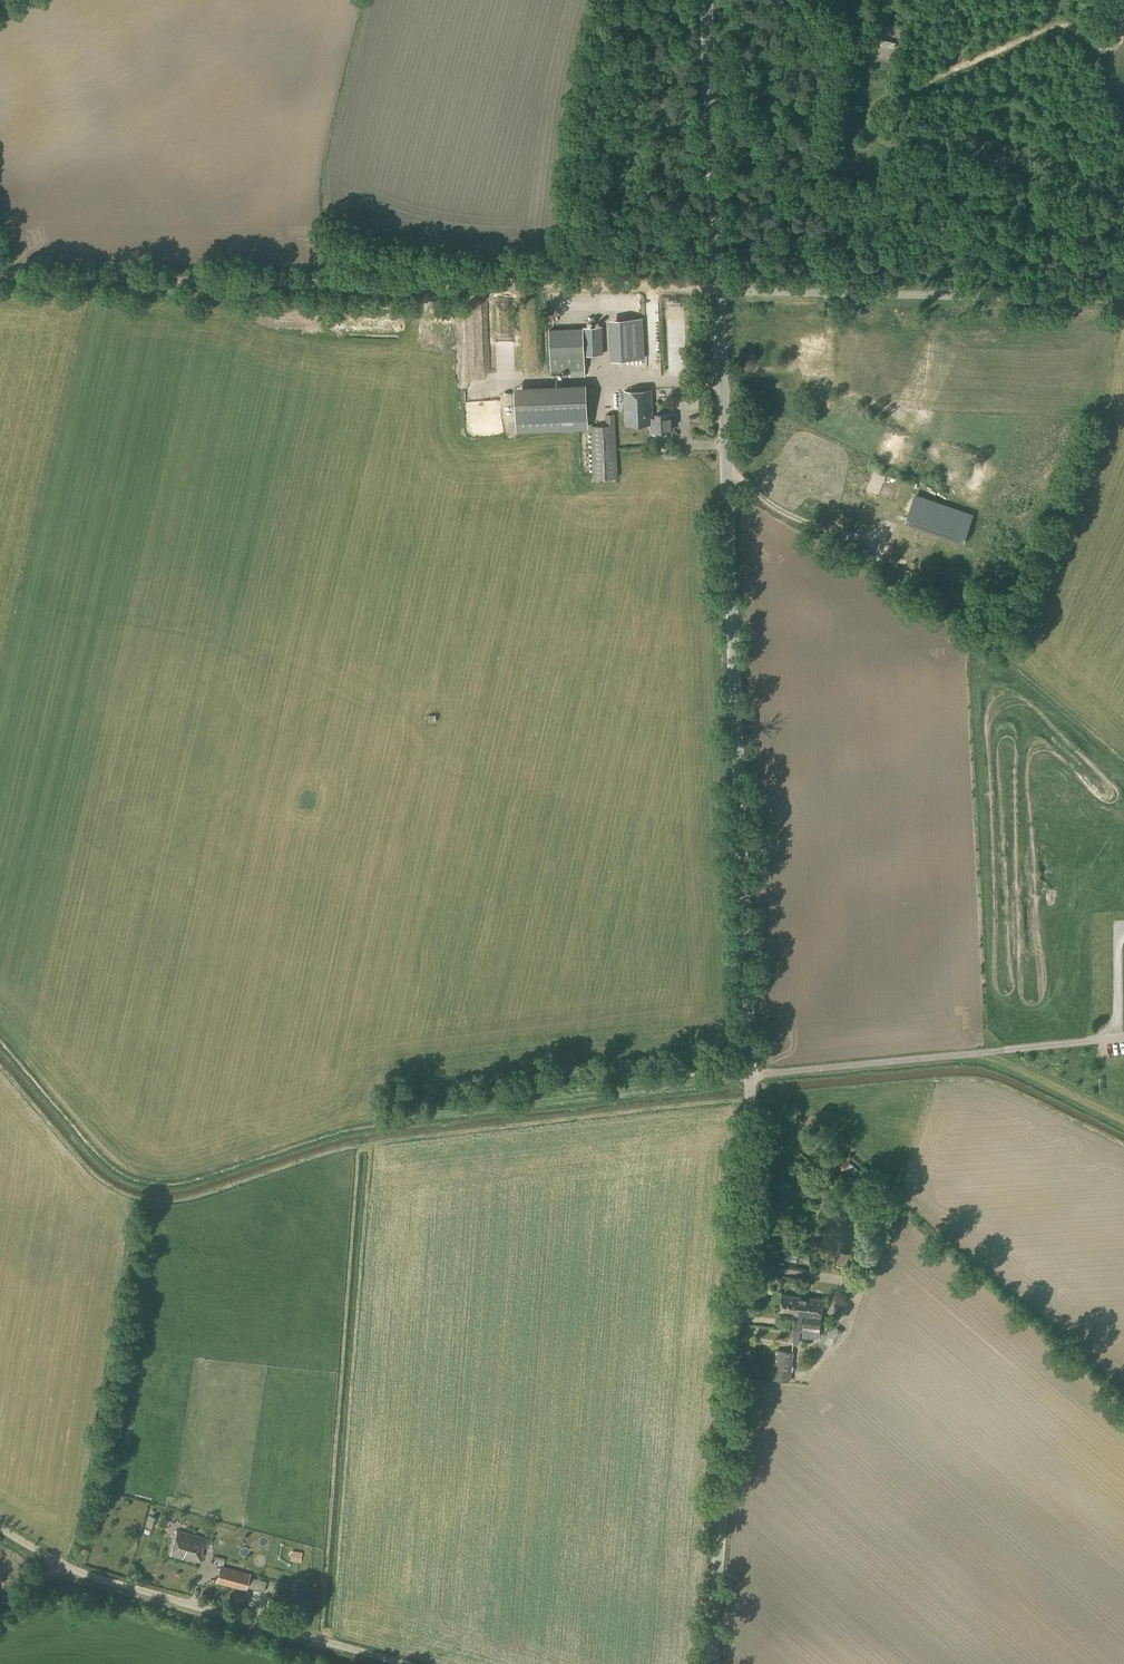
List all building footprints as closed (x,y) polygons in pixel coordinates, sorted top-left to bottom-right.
[(894,49),(895,43),(881,40),(880,46),(894,49)] [(585,356),(603,355),(604,355),(603,335),(602,326),(597,326),(584,327),(585,356)] [(642,359),(641,326),(621,326),(622,360),(642,359)] [(569,377),(585,376),(584,328),(550,329),(551,371),(569,370),(569,377)] [(587,385),(516,388),(518,433),(589,429),(587,385)] [(652,418),(651,390),(625,391),(626,425),(652,424),(652,418)] [(652,418),(652,424),(652,431),(672,430),(671,413),(657,414),(657,418),(652,418)] [(593,479),(618,478),(616,414),(606,414),(607,425),(591,426),(593,479)] [(892,457),(904,437),(897,433),(885,453),(892,457)] [(986,468),(981,478),(987,481),(992,470),(986,468)] [(970,522),(920,505),(915,518),(966,536),(970,522)] [(839,1173),(841,1170),(850,1159),(837,1148),(825,1161),(839,1173)] [(864,1183),(868,1177),(850,1163),(846,1168),(864,1183)] [(887,1203),(892,1197),(874,1183),(869,1190),(887,1203)] [(820,1329),(821,1317),(821,1316),(823,1299),(783,1295),(781,1312),(804,1315),(803,1327),(820,1329)] [(828,1338),(833,1343),(843,1332),(840,1330),(837,1327),(828,1338)] [(790,1382),(794,1352),(776,1349),(772,1380),(790,1382)] [(178,1531),(171,1555),(183,1558),(202,1563),(204,1554),(201,1553),(203,1547),(206,1548),(208,1538),(190,1534),(178,1531)] [(293,1551),(291,1561),(300,1563),(302,1553),(293,1551)] [(246,1591),(250,1573),(220,1565),(215,1583),(246,1591)]
